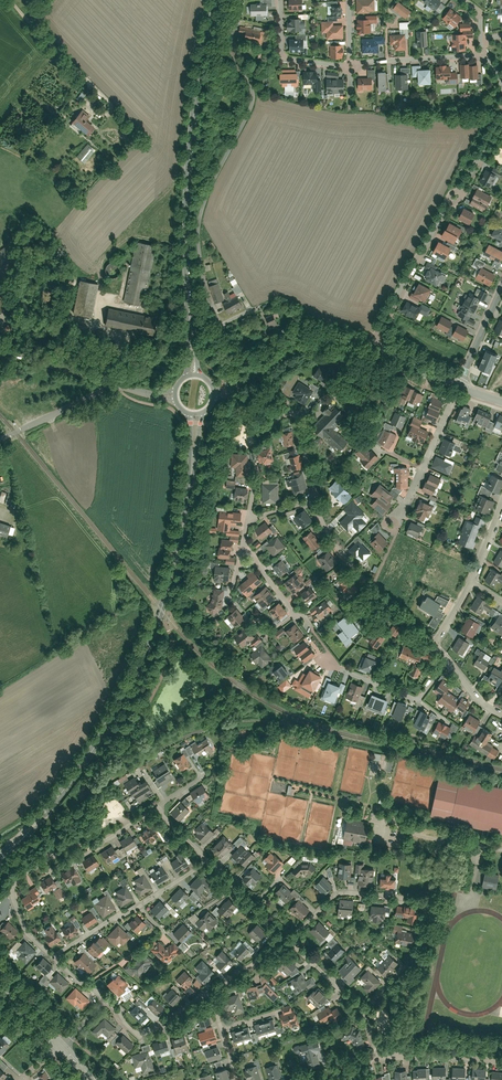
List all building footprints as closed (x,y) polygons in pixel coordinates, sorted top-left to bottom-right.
[(303,9),(303,0),(289,0),(289,9),(303,9)] [(356,13),(369,13),(369,12),(375,11),(375,0),(356,0),(356,13)] [(439,0),(428,0),(427,2),(436,9),(441,2),(439,0)] [(410,11),(398,1),(392,9),(404,19),(410,11)] [(251,16),(268,15),(267,4),(250,5),(251,16)] [(329,5),(330,17),(340,16),(340,5),(329,5)] [(443,19),(454,27),(461,18),(450,9),(443,19)] [(286,31),(300,31),(299,19),(290,19),(290,23),(286,23),(286,31)] [(357,32),(369,32),(369,20),(357,20),(357,32)] [(326,33),(326,39),(342,38),(342,25),(333,25),(333,22),(321,22),(322,33),(326,33)] [(243,37),(258,40),(261,31),(245,28),(243,37)] [(425,31),(416,31),(416,47),(426,46),(425,31)] [(394,43),(394,50),(406,50),(405,34),(389,35),(390,44),(394,43)] [(461,34),(450,34),(451,50),(462,50),(461,34)] [(385,52),(384,36),(373,37),(373,39),(361,40),(362,51),(373,50),(373,52),(385,52)] [(290,50),(303,50),(303,40),(290,40),(290,50)] [(330,45),(330,58),(341,58),(341,45),(330,45)] [(468,63),(460,63),(461,78),(469,77),(469,79),(477,79),(476,65),(468,65),(468,63)] [(416,74),(417,84),(429,83),(428,69),(420,69),(420,65),(412,66),(413,75),(416,74)] [(449,66),(436,67),(438,80),(446,79),(447,83),(456,82),(455,73),(450,74),(449,66)] [(303,84),(315,84),(315,72),(303,72),(303,84)] [(376,90),(387,89),(387,72),(376,72),(376,90)] [(281,85),(297,85),(296,74),(280,74),(281,85)] [(395,74),(395,89),(404,88),(403,74),(395,74)] [(327,79),(328,92),(336,91),(336,79),(327,79)] [(336,79),(336,91),(344,91),(344,79),(336,79)] [(86,135),(92,127),(83,120),(87,115),(81,110),(71,123),(86,135)] [(95,150),(88,144),(78,157),(84,163),(95,150)] [(496,175),(485,169),(478,182),(490,188),(493,182),(496,175)] [(477,188),(468,204),(484,212),(493,197),(477,188)] [(463,208),(457,218),(469,225),(475,214),(463,208)] [(446,223),(439,237),(453,243),(460,230),(446,223)] [(497,223),(490,236),(501,241),(499,246),(501,248),(501,226),(497,223)] [(436,241),(431,252),(444,259),(450,248),(436,241)] [(156,246),(137,243),(124,303),(144,307),(156,246)] [(489,243),(484,254),(494,259),(491,266),(498,270),(501,262),(501,250),(489,243)] [(428,270),(423,279),(435,285),(442,272),(434,268),(436,264),(429,260),(425,268),(428,270)] [(481,267),(475,278),(489,286),(495,275),(481,267)] [(91,319),(97,283),(76,280),(71,316),(91,319)] [(219,283),(211,285),(216,302),(224,299),(219,283)] [(430,290),(417,283),(410,296),(423,303),(430,290)] [(242,290),(238,284),(233,287),(237,294),(242,290)] [(467,322),(473,325),(475,321),(469,318),(479,298),(484,301),(487,294),(478,289),(474,295),(470,293),(469,295),(466,294),(459,308),(461,310),(461,311),(459,312),(458,313),(459,315),(464,318),(462,322),(466,324),(467,322)] [(228,292),(224,294),(227,300),(223,302),(228,312),(241,305),(236,295),(231,298),(228,292)] [(421,307),(408,300),(402,312),(415,319),(421,307)] [(149,336),(154,316),(110,307),(106,327),(149,336)] [(273,314),(266,317),(270,326),(272,324),(273,328),(278,326),(273,314)] [(439,314),(433,326),(445,332),(451,320),(439,314)] [(499,320),(494,331),(501,335),(501,321),(499,320)] [(457,325),(451,335),(462,341),(468,330),(457,325)] [(486,350),(478,369),(490,374),(498,355),(486,350)] [(313,375),(324,381),(330,371),(319,364),(313,375)] [(294,397),(305,404),(312,391),(316,393),(319,387),(311,382),(308,386),(299,380),(292,391),(297,394),(294,397)] [(420,401),(423,393),(414,389),(415,387),(405,383),(401,391),(404,392),(403,395),(400,393),(397,399),(404,402),(407,397),(410,399),(410,400),(417,403),(418,400),(420,401)] [(438,410),(443,400),(432,395),(428,405),(429,406),(425,415),(436,420),(440,411),(438,410)] [(363,398),(351,409),(356,413),(364,406),(366,408),(370,405),(363,398)] [(460,405),(455,417),(461,420),(462,418),(469,421),(472,414),(468,413),(471,407),(462,403),(461,405),(460,405)] [(338,451),(348,441),(333,426),(344,414),(334,404),(330,408),(328,405),(322,411),(324,414),(312,425),(338,451)] [(486,426),(492,413),(478,407),(472,420),(486,426)] [(401,426),(406,415),(395,411),(391,422),(401,426)] [(500,412),(494,425),(501,429),(501,414),(500,412)] [(422,420),(414,416),(410,423),(412,424),(408,433),(413,435),(412,438),(418,441),(419,438),(423,440),(429,430),(420,425),(422,420)] [(380,437),(377,440),(389,448),(393,442),(397,433),(384,428),(381,434),(380,437)] [(296,443),(292,430),(281,433),(284,446),(296,443)] [(444,438),(439,450),(452,455),(454,449),(461,451),(462,448),(466,450),(469,443),(461,439),(459,444),(444,438)] [(363,444),(355,452),(362,458),(360,461),(367,467),(378,456),(371,449),(370,450),(363,444)] [(274,459),(270,447),(256,451),(259,462),(262,461),(263,463),(274,459)] [(250,474),(247,453),(231,452),(231,466),(236,466),(237,475),(250,474)] [(303,466),(300,453),(288,457),(292,469),(303,466)] [(436,455),(431,466),(448,473),(453,462),(436,455)] [(408,487),(408,466),(398,466),(398,463),(390,463),(390,468),(394,467),(394,472),(397,472),(397,487),(408,487)] [(425,480),(422,489),(432,493),(435,485),(437,486),(441,477),(430,472),(427,481),(425,480)] [(499,492),(501,484),(501,478),(491,473),(486,486),(499,492)] [(307,487),(304,474),(285,479),(287,486),(291,485),(294,494),(305,491),(304,488),(307,487)] [(233,488),(235,481),(226,479),(224,486),(233,488)] [(336,479),(328,487),(344,502),(352,494),(336,479)] [(278,502),(278,483),(262,482),(262,502),(278,502)] [(389,490),(381,483),(371,493),(376,498),(372,503),(383,513),(392,503),(388,499),(393,494),(396,497),(399,493),(392,487),(389,490)] [(248,488),(236,486),(234,500),(247,501),(248,488)] [(475,506),(489,513),(495,500),(481,493),(475,506)] [(434,504),(421,498),(415,510),(418,511),(415,516),(423,520),(425,515),(428,516),(434,504)] [(365,513),(353,500),(343,509),(348,513),(339,522),(348,531),(353,525),(358,530),(366,523),(361,517),(365,513)] [(302,527),(313,519),(304,508),(294,516),(302,527)] [(240,524),(241,511),(218,510),(217,529),(226,530),(230,530),(230,524),(240,524)] [(459,542),(472,547),(480,525),(482,526),(485,519),(476,516),(473,521),(465,518),(461,529),(463,530),(459,542)] [(411,520),(406,531),(417,536),(423,525),(411,520)] [(272,531),(265,521),(254,529),(261,539),(272,531)] [(369,529),(372,532),(374,530),(376,532),(381,526),(376,522),(369,529)] [(0,523),(0,535),(6,537),(10,526),(0,523)] [(312,548),(321,542),(311,529),(302,536),(312,548)] [(230,530),(226,530),(226,534),(230,535),(230,538),(221,538),(221,547),(219,547),(218,557),(227,557),(226,563),(235,563),(235,556),(230,556),(230,550),(232,550),(233,541),(238,541),(239,530),(230,530)] [(379,551),(389,542),(379,531),(372,538),(373,539),(370,542),(379,551)] [(285,546),(277,535),(265,545),(273,556),(285,546)] [(358,539),(348,550),(357,557),(358,556),(363,560),(372,552),(358,539)] [(327,570),(337,561),(327,549),(317,558),(327,570)] [(493,562),(501,567),(501,550),(501,549),(493,562)] [(289,568),(281,558),(272,566),(280,575),(289,568)] [(229,579),(230,566),(214,564),(213,578),(229,579)] [(357,588),(354,585),(356,583),(342,566),(336,572),(341,577),(338,580),(341,584),(340,585),(345,591),(348,589),(351,593),(357,588)] [(484,580),(495,586),(498,581),(501,583),(501,574),(492,568),(484,580)] [(262,581),(253,569),(246,574),(248,577),(239,584),(247,595),(253,591),(251,589),(262,581)] [(295,571),(284,579),(289,586),(300,578),(295,571)] [(300,578),(289,586),(294,593),(305,584),(300,578)] [(269,591),(264,585),(254,593),(259,599),(269,591)] [(317,594),(310,586),(301,593),(308,601),(317,594)] [(222,607),(224,589),(214,588),(213,593),(212,593),(211,601),(205,605),(212,614),(222,607)] [(274,598),(269,591),(259,599),(263,606),(274,598)] [(428,623),(435,628),(444,613),(442,611),(449,599),(439,593),(435,599),(426,593),(419,605),(434,614),(428,623)] [(489,611),(493,604),(478,595),(470,607),(480,614),(484,608),(489,611)] [(318,611),(322,616),(332,608),(325,600),(317,606),(316,605),(310,609),(314,614),(318,611)] [(287,612),(279,601),(269,609),(277,619),(287,612)] [(242,614),(237,607),(227,615),(235,625),(244,617),(246,619),(250,616),(246,611),(242,614)] [(337,633),(346,645),(353,639),(351,635),(359,628),(347,612),(337,620),(343,628),(337,633)] [(499,613),(490,625),(501,633),(501,615),(499,613)] [(468,615),(460,629),(473,636),(481,623),(468,615)] [(283,626),(275,632),(279,637),(286,632),(293,642),(304,634),(295,622),(285,629),(283,626)] [(396,636),(402,627),(395,622),(388,630),(396,636)] [(247,625),(235,635),(243,645),(250,640),(254,645),(262,639),(257,633),(254,635),(247,625)] [(368,641),(377,647),(384,637),(380,634),(382,632),(374,625),(366,636),(370,639),(368,641)] [(470,642),(459,635),(452,647),(463,654),(470,642)] [(265,644),(262,639),(254,645),(256,648),(250,653),(257,663),(259,661),(263,666),(271,660),(270,658),(271,657),(263,646),(265,644)] [(304,640),(294,648),(299,655),(300,654),(305,661),(316,653),(310,646),(309,647),(304,640)] [(436,655),(405,645),(403,644),(399,657),(413,662),(409,674),(419,677),(423,665),(431,668),(436,655)] [(474,663),(484,669),(490,660),(484,656),(486,652),(478,647),(475,652),(479,655),(474,663)] [(363,662),(360,661),(357,669),(366,672),(367,669),(373,671),(378,659),(366,654),(363,662)] [(283,663),(273,669),(279,679),(289,672),(283,663)] [(498,684),(501,676),(501,667),(501,669),(494,665),(487,678),(498,684)] [(313,689),(317,691),(321,682),(319,681),(322,675),(309,668),(306,673),(303,671),(298,679),(295,678),(292,683),(295,684),(293,688),(309,697),(313,689)] [(331,678),(326,676),(323,686),(326,687),(322,695),(335,700),(338,692),(342,693),(346,684),(341,682),(340,684),(330,681),(331,678)] [(287,678),(278,685),(283,692),(292,685),(287,678)] [(443,678),(434,690),(440,695),(437,700),(452,711),(456,706),(462,710),(469,701),(462,696),(460,698),(447,689),(451,684),(443,678)] [(363,686),(351,681),(345,697),(356,700),(354,706),(361,709),(366,696),(360,694),(363,686)] [(367,701),(365,707),(385,714),(387,710),(384,709),(388,698),(372,692),(368,702),(367,701)] [(407,702),(398,699),(393,715),(402,718),(407,702)] [(421,708),(414,723),(419,726),(419,727),(424,730),(426,726),(430,728),(437,714),(428,709),(427,711),(421,708)] [(481,720),(469,713),(462,727),(473,733),(481,720)] [(450,726),(438,720),(433,731),(445,737),(450,726)] [(475,734),(469,744),(495,758),(500,749),(487,742),(492,732),(483,726),(477,736),(475,734)] [(214,749),(207,737),(197,743),(196,741),(185,747),(189,754),(197,750),(200,755),(203,753),(204,755),(214,749)] [(185,757),(189,754),(185,747),(180,750),(182,753),(174,758),(180,769),(189,763),(185,757)] [(379,761),(380,754),(373,752),(372,759),(379,761)] [(172,777),(164,763),(153,770),(155,775),(154,775),(157,779),(154,781),(157,787),(165,783),(164,781),(172,777)] [(440,772),(430,815),(501,831),(501,786),(440,772)] [(135,796),(139,802),(154,793),(145,779),(138,783),(134,776),(128,779),(125,774),(117,778),(119,783),(122,782),(128,793),(130,792),(133,797),(135,796)] [(209,795),(202,783),(190,791),(197,802),(209,795)] [(287,785),(285,794),(293,795),(294,787),(287,785)] [(189,810),(179,800),(170,810),(180,820),(189,810)] [(365,842),(370,822),(347,817),(343,837),(365,842)] [(205,842),(212,834),(215,837),(220,831),(217,828),(214,831),(206,823),(205,824),(202,821),(194,829),(198,832),(196,834),(205,842)] [(140,835),(146,844),(158,836),(149,822),(145,824),(148,828),(143,831),(144,832),(140,835)] [(133,838),(130,834),(119,841),(125,850),(139,841),(136,837),(133,838)] [(223,835),(211,848),(220,857),(233,844),(223,835)] [(242,844),(231,854),(239,862),(240,861),(245,866),(255,855),(248,848),(247,849),(242,844)] [(111,845),(101,852),(107,862),(118,855),(111,845)] [(141,851),(143,856),(151,852),(149,847),(141,851)] [(177,857),(170,862),(177,872),(189,864),(180,850),(175,853),(177,857)] [(265,864),(274,872),(284,862),(275,853),(274,854),(271,851),(264,859),(267,862),(265,864)] [(83,857),(77,861),(79,865),(82,862),(87,870),(98,863),(92,853),(84,859),(83,857)] [(156,861),(157,863),(167,859),(165,854),(158,857),(159,860),(156,861)] [(71,866),(60,872),(67,883),(71,881),(73,884),(82,879),(75,868),(78,866),(75,861),(70,864),(71,866)] [(300,862),(292,870),(298,876),(302,871),(307,871),(309,873),(316,867),(311,862),(300,862)] [(339,862),(338,876),(351,877),(352,863),(339,862)] [(359,872),(358,883),(373,885),(375,869),(363,867),(364,863),(356,863),(355,871),(359,872)] [(169,876),(162,865),(150,873),(157,883),(169,876)] [(253,867),(242,878),(249,884),(252,881),(254,883),(262,875),(253,867)] [(496,889),(499,874),(485,871),(482,886),(496,889)] [(152,887),(143,873),(133,879),(137,885),(134,887),(139,895),(152,887)] [(201,873),(189,885),(199,894),(205,888),(209,892),(215,886),(201,873)] [(381,876),(380,886),(395,887),(396,877),(391,877),(391,874),(386,873),(386,876),(381,876)] [(50,875),(39,882),(46,893),(52,889),(58,899),(65,894),(61,887),(62,886),(58,879),(54,881),(50,875)] [(323,893),(333,884),(324,875),(314,884),(323,893)] [(133,897),(125,884),(128,883),(124,877),(119,881),(122,886),(115,891),(118,895),(115,897),(121,905),(133,897)] [(291,891),(283,883),(275,892),(285,902),(293,894),(296,897),(300,893),(294,888),(291,891)] [(26,894),(21,897),(28,909),(34,906),(32,902),(39,898),(36,893),(39,892),(35,886),(25,891),(26,894)] [(180,887),(170,897),(179,905),(189,895),(180,887)] [(104,895),(92,902),(101,916),(116,908),(110,898),(112,897),(107,889),(103,891),(104,895)] [(237,905),(229,897),(219,907),(217,905),(212,910),(217,915),(221,911),(226,916),(237,905)] [(300,918),(309,909),(299,898),(289,908),(300,918)] [(339,898),(338,914),(347,915),(347,913),(352,913),(353,899),(339,898)] [(158,899),(150,909),(159,917),(168,908),(158,899)] [(397,904),(395,916),(403,917),(404,916),(408,916),(407,920),(418,922),(420,913),(414,911),(415,906),(405,904),(405,905),(397,904)] [(371,905),(370,917),(374,917),(374,921),(382,921),(382,918),(385,918),(386,906),(371,905)] [(96,919),(90,910),(81,916),(87,925),(96,919)] [(218,920),(208,910),(196,922),(204,929),(207,926),(209,929),(218,920)] [(127,921),(124,925),(129,929),(132,926),(137,931),(140,928),(142,930),(147,925),(149,927),(152,924),(145,917),(143,920),(136,914),(128,922),(127,921)] [(8,920),(0,928),(0,931),(9,939),(18,930),(8,920)] [(330,931),(319,920),(309,930),(321,940),(330,931)] [(72,921),(61,928),(67,939),(79,932),(72,921)] [(192,931),(182,922),(173,932),(182,941),(192,931)] [(61,939),(51,923),(43,928),(47,934),(44,936),(50,946),(61,939)] [(266,931),(257,923),(248,933),(257,941),(266,931)] [(413,946),(416,932),(402,930),(403,925),(394,923),(393,932),(397,933),(395,942),(413,946)] [(118,924),(106,936),(115,945),(119,941),(122,944),(130,936),(118,924)] [(109,942),(102,936),(101,937),(99,935),(94,941),(93,940),(87,946),(89,948),(87,950),(93,956),(94,955),(95,955),(101,949),(102,950),(109,942)] [(331,948),(327,952),(336,960),(345,950),(337,942),(338,941),(333,936),(326,943),(331,948)] [(180,948),(173,941),(170,944),(169,943),(167,946),(164,945),(157,940),(156,941),(153,939),(148,945),(151,948),(150,949),(162,961),(169,961),(179,952),(178,950),(180,948)] [(36,950),(25,940),(17,949),(21,952),(18,956),(25,963),(36,950)] [(242,942),(233,951),(241,959),(250,950),(242,942)] [(234,961),(222,949),(215,956),(219,960),(216,963),(224,971),(234,961)] [(83,951),(74,961),(87,973),(96,963),(83,951)] [(152,959),(142,951),(130,964),(128,962),(123,968),(131,975),(134,972),(138,976),(143,970),(144,971),(150,964),(149,963),(152,959)] [(289,952),(276,965),(281,970),(283,968),(288,974),(297,966),(294,963),(297,960),(289,952)] [(398,962),(389,954),(377,966),(387,976),(395,968),(394,967),(398,962)] [(52,965),(43,957),(35,966),(44,974),(52,965)] [(361,968),(350,957),(338,969),(346,976),(344,978),(350,984),(355,978),(353,976),(361,968)] [(217,973),(202,959),(194,967),(200,972),(198,974),(207,983),(217,973)] [(382,981),(368,968),(360,977),(367,983),(363,987),(370,994),(382,981)] [(193,979),(184,970),(176,978),(184,986),(182,989),(187,994),(193,988),(189,984),(191,981),(198,987),(202,983),(195,976),(193,979)] [(70,982),(58,971),(48,981),(61,992),(70,982)] [(316,983),(311,976),(306,980),(301,972),(290,980),(298,991),(306,986),(308,988),(316,983)] [(116,973),(106,984),(118,995),(128,983),(116,973)] [(261,986),(274,998),(278,994),(266,981),(261,986)] [(245,988),(248,999),(261,995),(257,984),(245,988)] [(89,1000),(76,986),(65,997),(73,1005),(76,1003),(81,1008),(89,1000)] [(318,986),(307,997),(317,1007),(328,995),(318,986)] [(181,996),(171,987),(163,995),(172,1005),(181,996)] [(244,1009),(239,992),(222,997),(226,1011),(234,1008),(235,1012),(244,1009)] [(140,1023),(148,1015),(141,1007),(142,1005),(145,1008),(147,1005),(146,1005),(138,997),(133,1002),(136,1004),(129,1012),(140,1023)] [(156,1015),(164,1007),(154,997),(146,1005),(147,1005),(156,1015)] [(291,1004),(282,1007),(283,1013),(280,1014),(283,1025),(290,1023),(291,1025),(299,1022),(295,1009),(293,1010),(291,1004)] [(329,1005),(317,1013),(323,1023),(332,1017),(333,1019),(342,1014),(337,1006),(332,1010),(329,1005)] [(200,1025),(212,1022),(208,1009),(193,1014),(195,1023),(199,1022),(200,1025)] [(116,1027),(103,1017),(90,1032),(96,1037),(101,1031),(107,1036),(116,1027)] [(276,1030),(273,1018),(263,1021),(267,1033),(276,1030)] [(267,1033),(263,1021),(254,1024),(258,1036),(267,1033)] [(252,1037),(249,1026),(240,1029),(243,1040),(252,1037)] [(353,1026),(340,1030),(343,1039),(348,1038),(353,1040),(355,1048),(365,1046),(360,1029),(354,1030),(353,1026)] [(213,1028),(198,1032),(201,1045),(217,1040),(213,1028)] [(243,1040),(240,1029),(231,1031),(235,1042),(243,1040)] [(133,1043),(122,1034),(114,1042),(125,1052),(133,1043)] [(189,1048),(185,1035),(178,1037),(182,1050),(189,1048)] [(1,1036),(0,1037),(0,1053),(9,1044),(1,1036)] [(182,1050),(178,1037),(170,1039),(174,1053),(182,1050)] [(166,1039),(151,1043),(155,1055),(160,1053),(160,1052),(169,1049),(166,1039)] [(321,1049),(318,1039),(295,1046),(298,1054),(306,1051),(310,1064),(320,1062),(317,1053),(319,1050),(321,1049)] [(140,1053),(130,1056),(134,1068),(141,1066),(143,1072),(155,1068),(150,1055),(152,1054),(149,1043),(141,1046),(142,1050),(139,1051),(140,1053)] [(221,1056),(218,1046),(205,1050),(209,1060),(221,1056)] [(258,1068),(261,1067),(259,1058),(253,1060),(255,1065),(246,1067),(247,1069),(245,1070),(248,1079),(260,1079),(262,1079),(258,1068)] [(276,1063),(266,1066),(270,1079),(282,1076),(280,1068),(282,1067),(280,1059),(275,1060),(276,1063)] [(215,1062),(218,1069),(215,1070),(218,1079),(231,1079),(227,1066),(224,1067),(221,1060),(215,1062)] [(433,1066),(433,1079),(437,1079),(449,1079),(449,1078),(446,1078),(446,1066),(433,1066)] [(414,1079),(430,1079),(429,1067),(417,1068),(417,1069),(413,1069),(414,1079)] [(452,1079),(465,1079),(465,1067),(453,1067),(452,1079)] [(481,1079),(485,1079),(486,1068),(473,1067),(471,1079),(481,1079)] [(407,1070),(394,1070),(394,1079),(407,1079),(407,1070)] [(47,1078),(49,1077),(46,1071),(38,1076),(41,1079),(40,1079),(48,1079),(47,1078)] [(491,1079),(501,1079),(501,1071),(492,1071),(491,1079)]
